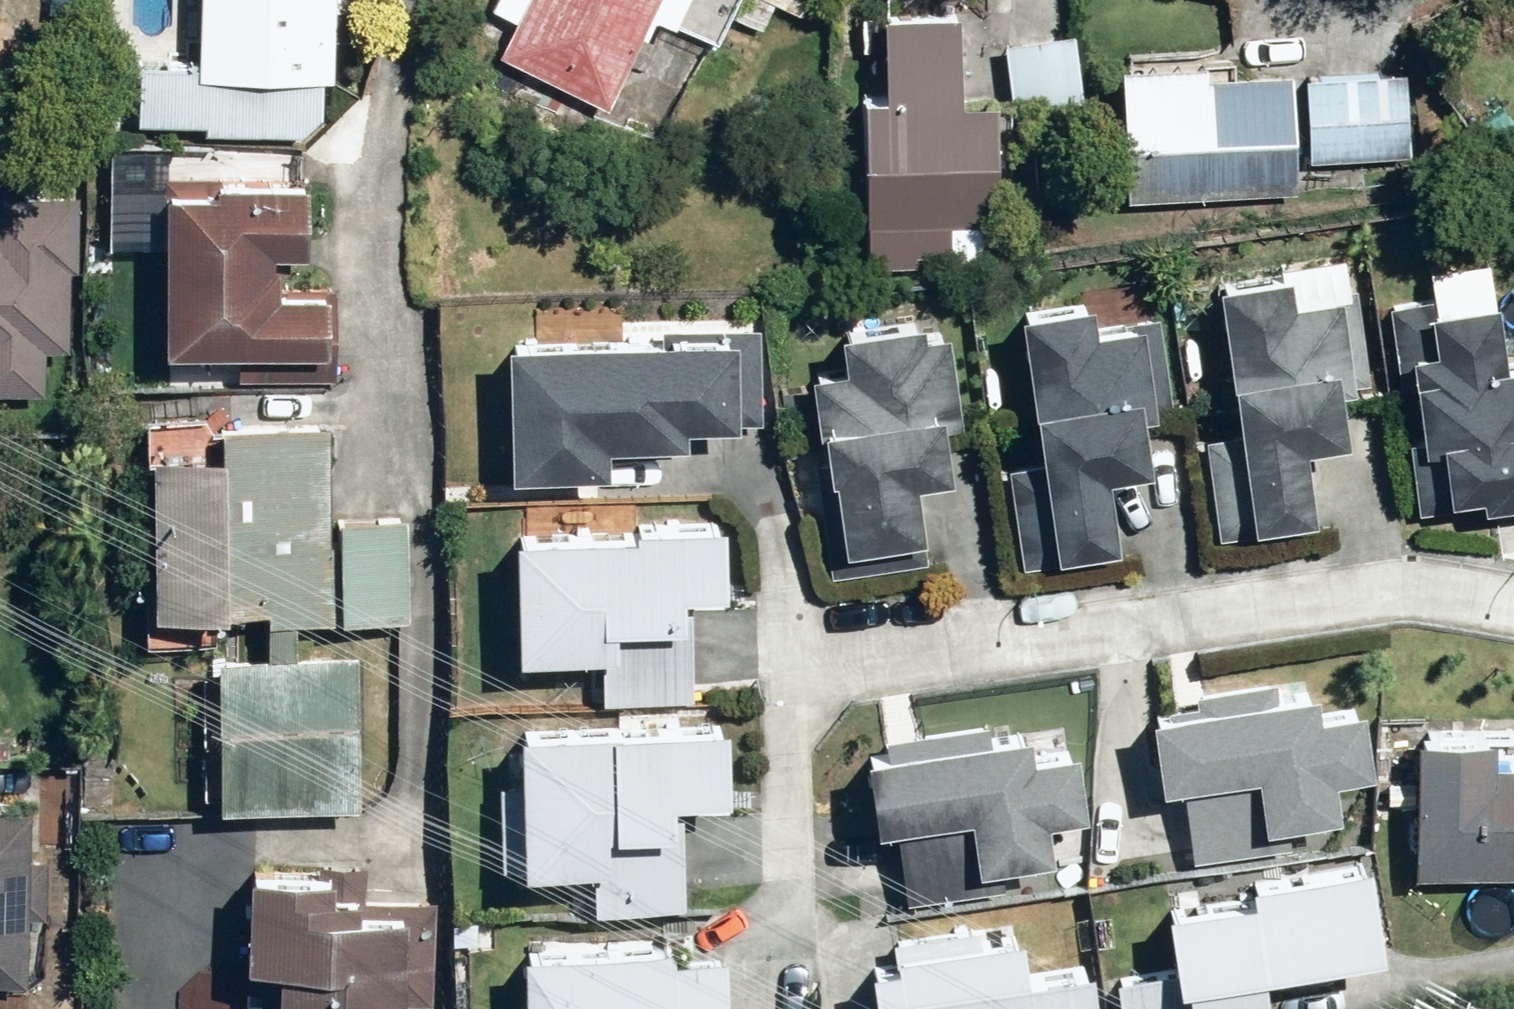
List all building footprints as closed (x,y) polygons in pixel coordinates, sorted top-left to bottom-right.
[(203,128),(340,135),(346,32),(363,33),(365,0),(210,0),(207,55),(131,51),(127,124),(203,128)] [(480,9),(500,19),(485,53),(594,101),(631,19),(653,28),(665,0),(484,0),(480,9)] [(672,28),(705,41),(721,0),(684,0),(672,28)] [(795,10),(800,0),(774,0),(795,10)] [(942,21),(863,19),(861,100),(846,100),(844,265),(989,267),(990,229),(972,229),(973,146),(980,146),(980,106),(941,105),(942,21)] [(1287,75),(1106,66),(1100,194),(1281,203),(1287,75)] [(1295,71),(1292,154),(1402,159),(1405,76),(1295,71)] [(180,154),(179,179),(119,177),(117,232),(177,234),(173,328),(342,334),(344,278),(293,276),(295,229),(325,230),(328,160),(180,154)] [(83,182),(0,178),(0,385),(53,388),(55,338),(76,339),(83,182)] [(1419,304),(1383,308),(1400,458),(1418,456),(1425,519),(1513,509),(1513,361),(1500,362),(1495,317),(1489,260),(1415,268),(1419,304)] [(1345,267),(1193,291),(1216,433),(1191,437),(1209,545),(1302,530),(1290,454),(1330,447),(1321,393),(1365,386),(1345,267)] [(1066,305),(998,315),(1014,411),(1002,413),(1010,462),(991,465),(1009,573),(1101,558),(1089,486),(1133,479),(1124,420),(1168,413),(1152,319),(1070,332),(1066,305)] [(538,346),(483,345),(482,475),(595,476),(596,448),(668,449),(668,430),(754,431),(755,328),(621,327),(621,310),(538,309),(538,346)] [(800,382),(811,553),(900,548),(897,495),(927,493),(923,431),(950,430),(943,319),(811,327),(815,381),(800,382)] [(154,588),(344,602),(410,607),(417,511),(351,506),(358,408),(169,394),(154,588)] [(602,537),(487,534),(483,661),(587,664),(588,636),(657,637),(658,600),(705,601),(705,583),(721,583),(723,525),(639,523),(639,510),(603,509),(602,537)] [(678,701),(680,633),(664,633),(663,671),(593,669),(593,698),(678,701)] [(373,653),(235,645),(225,791),(364,800),(373,653)] [(765,661),(716,658),(714,680),(691,678),(690,698),(762,702),(765,661)] [(1180,711),(1128,715),(1133,794),(1232,788),(1233,807),(1177,811),(1180,860),(1250,856),(1248,828),(1335,823),(1332,786),(1359,785),(1355,710),(1298,713),(1297,686),(1179,693),(1180,711)] [(1064,717),(865,733),(867,757),(840,759),(846,835),(951,827),(953,846),(889,851),(893,896),(962,891),(961,872),(1042,866),(1039,826),(1072,823),(1064,717)] [(725,735),(489,729),(485,874),(575,876),(574,913),(671,916),(674,800),(723,801),(725,735)] [(1476,765),(1477,733),(1390,732),(1388,878),(1513,880),(1513,765),(1476,765)] [(46,787),(0,785),(0,970),(37,972),(46,787)] [(1358,864),(1136,895),(1146,971),(1099,977),(1104,1008),(1150,1008),(1147,987),(1371,956),(1358,864)] [(223,872),(221,975),(293,976),(293,993),(247,992),(247,1008),(427,1008),(429,905),(350,904),(350,874),(223,872)] [(497,947),(495,1008),(816,1008),(820,906),(684,902),(682,953),(497,947)] [(857,917),(853,1008),(1087,1008),(1089,964),(1019,962),(1020,945),(885,940),(886,918),(857,917)]
